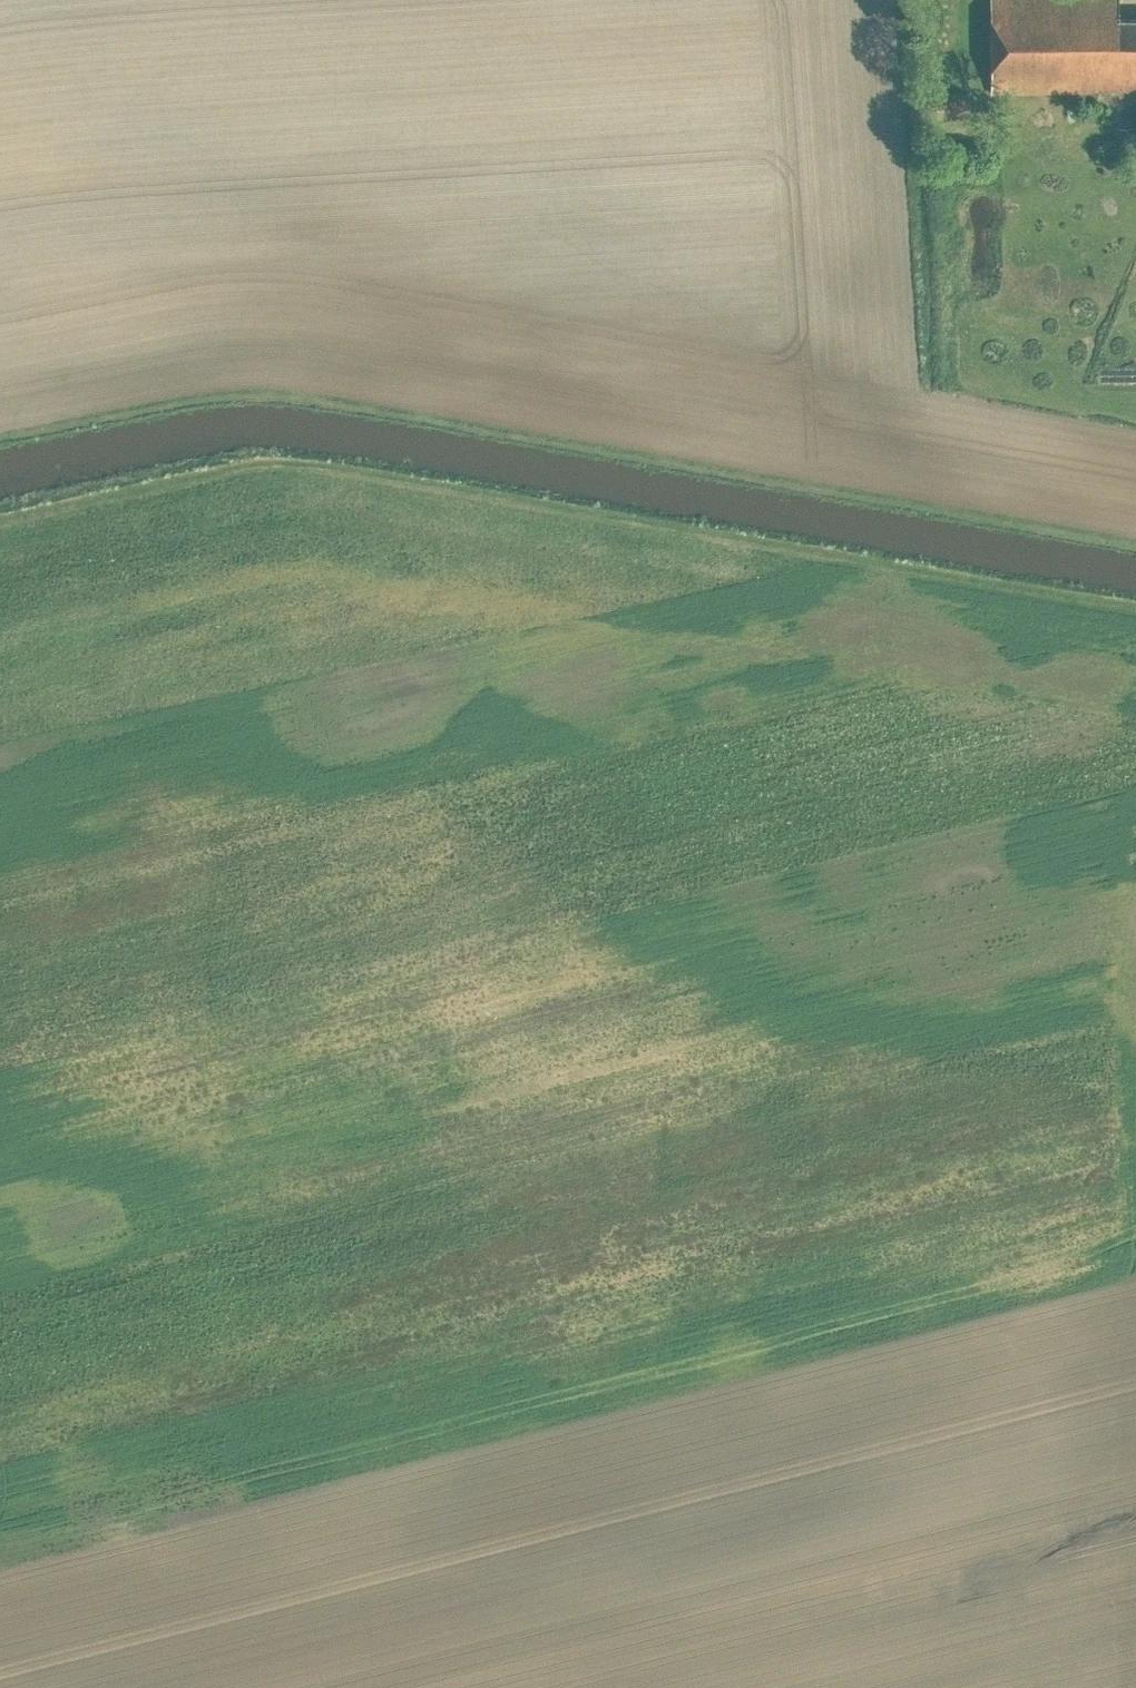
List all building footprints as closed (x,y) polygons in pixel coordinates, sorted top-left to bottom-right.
[(992,95),(1048,95),(1048,92),(1097,92),(1097,89),(1135,90),(1135,19),(1120,19),(1120,0),(992,0),(992,95)] [(1132,127),(1118,128),(1118,143),(1132,143),(1132,127)]
